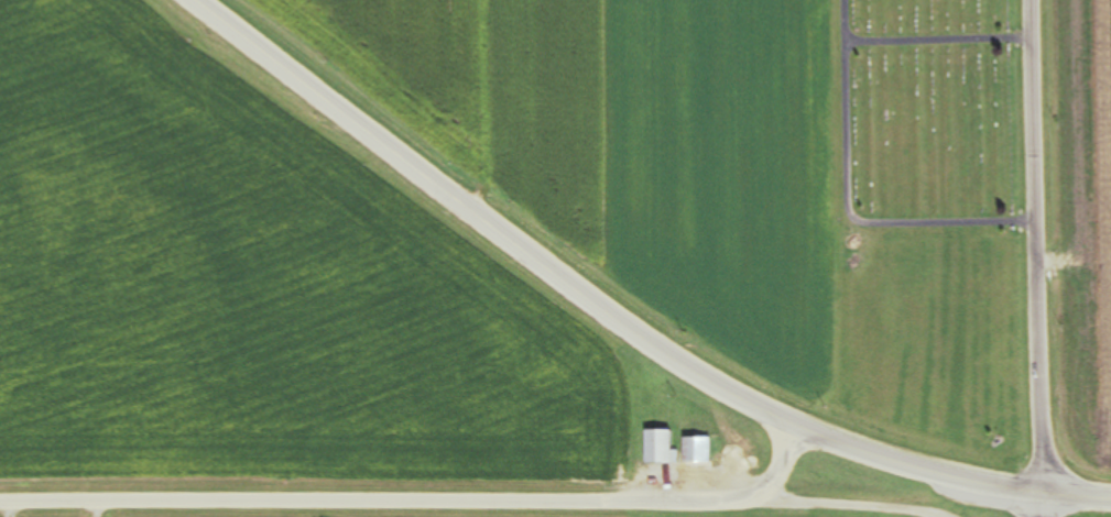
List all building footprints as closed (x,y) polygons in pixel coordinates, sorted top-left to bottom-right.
[(653,431),(653,464),(680,464),(680,431),(653,431)] [(718,464),(718,438),(690,438),(690,464),(718,464)]
